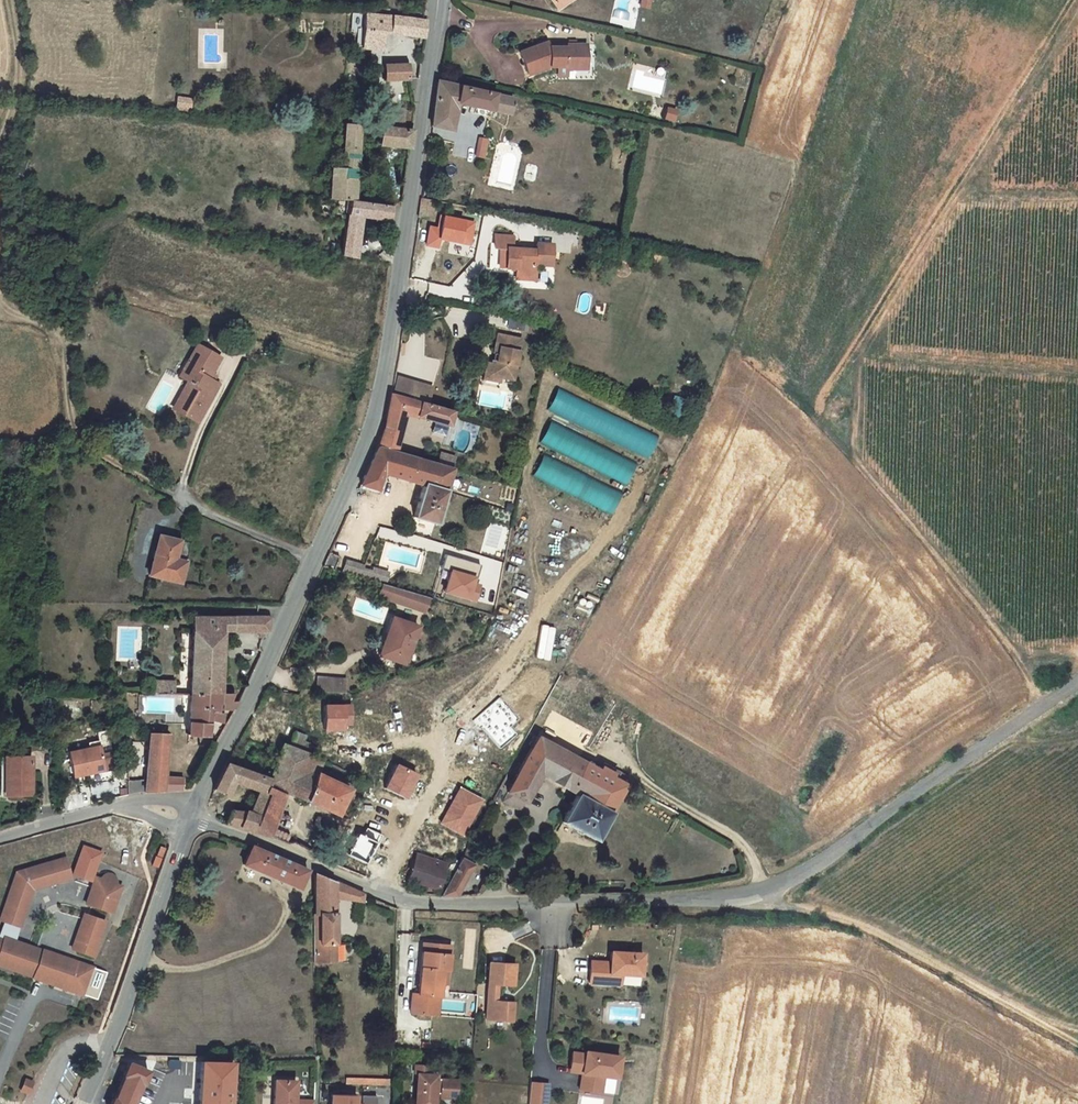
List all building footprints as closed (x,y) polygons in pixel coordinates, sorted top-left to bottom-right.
[(556,10),(568,2),(566,0),(550,0),(556,10)] [(640,7),(648,9),(650,0),(641,0),(640,7)] [(423,37),(425,20),(367,15),(365,34),(364,48),(385,51),(387,34),(423,37)] [(547,69),(555,69),(577,69),(577,60),(584,60),(585,60),(585,47),(547,47),(546,43),(516,53),(524,76),(547,69)] [(384,63),(384,79),(409,79),(408,63),(384,63)] [(510,97),(434,79),(427,124),(451,129),(457,103),(507,114),(510,97)] [(192,99),(178,98),(177,107),(191,108),(192,99)] [(410,107),(392,102),(388,119),(406,123),(410,107)] [(666,108),(664,118),(672,120),(675,110),(666,108)] [(332,196),(358,197),(361,141),(410,144),(412,128),(349,124),(345,167),(335,165),(332,196)] [(486,138),(478,137),(475,153),(474,159),(482,160),(486,138)] [(343,255),(357,258),(363,217),(391,221),(393,207),(351,201),(343,255)] [(435,217),(434,202),(420,203),(420,218),(435,217)] [(446,216),(443,229),(431,226),(427,246),(440,248),(442,239),(470,245),(475,222),(446,216)] [(511,236),(494,235),(493,247),(499,248),(498,267),(514,268),(514,275),(530,276),(531,265),(532,264),(549,265),(550,244),(534,243),(534,250),(510,248),(511,236)] [(530,276),(514,275),(513,278),(532,279),(534,264),(532,264),(531,265),(530,276)] [(491,364),(490,373),(499,375),(512,378),(519,337),(497,333),(491,364)] [(200,344),(182,376),(191,380),(196,383),(180,413),(200,424),(222,385),(212,379),(222,357),(200,344)] [(499,375),(490,373),(491,364),(484,362),(482,378),(498,381),(499,375)] [(392,391),(427,401),(432,385),(396,375),(392,391)] [(180,413),(196,383),(191,380),(174,410),(180,413)] [(447,427),(451,411),(387,393),(381,427),(373,445),(395,452),(404,415),(447,427)] [(552,424),(543,443),(627,484),(637,465),(552,424)] [(433,525),(455,456),(439,451),(435,463),(395,452),(373,445),(356,485),(375,492),(380,475),(419,486),(409,518),(433,525)] [(545,457),(536,475),(613,512),(622,494),(545,457)] [(192,544),(160,537),(151,576),(183,583),(192,544)] [(329,564),(338,566),(341,555),(332,552),(329,564)] [(477,577),(480,566),(448,557),(445,569),(452,571),(447,592),(478,600),(482,585),(476,584),(477,577)] [(342,571),(385,582),(388,572),(373,567),(371,571),(362,569),(363,565),(345,560),(342,571)] [(428,598),(384,586),(380,598),(423,612),(428,598)] [(193,695),(225,695),(226,632),(270,633),(273,622),(273,617),(197,616),(193,695)] [(390,618),(383,641),(387,643),(395,620),(390,618)] [(415,626),(395,620),(387,643),(383,641),(378,656),(403,664),(415,626)] [(315,690),(326,691),(326,679),(316,678),(315,690)] [(326,691),(343,692),(344,679),(326,679),(326,691)] [(156,680),(156,694),(176,693),(176,680),(156,680)] [(225,695),(193,695),(192,722),(191,738),(212,738),(213,721),(225,724),(226,711),(235,711),(239,703),(233,703),(223,703),(225,695)] [(346,731),(346,725),(353,725),(353,705),(327,705),(327,732),(346,731)] [(311,755),(303,751),(307,741),(310,735),(299,731),(292,746),(285,743),(270,782),(251,834),(271,839),(287,792),(342,816),(353,790),(319,775),(326,762),(311,755)] [(74,779),(107,774),(117,772),(111,733),(100,735),(101,743),(91,745),(91,750),(70,754),(74,779)] [(150,733),(148,791),(185,792),(186,778),(168,777),(169,734),(150,733)] [(591,836),(620,779),(537,736),(499,800),(517,809),(537,774),(570,792),(556,818),(591,836)] [(7,793),(8,801),(36,800),(34,759),(11,760),(12,793),(7,793)] [(12,793),(11,760),(2,760),(3,794),(7,793),(12,793)] [(270,782),(225,765),(215,787),(228,793),(234,780),(259,792),(251,814),(233,813),(228,825),(251,834),(270,782)] [(421,776),(398,765),(386,788),(409,799),(421,776)] [(368,782),(361,797),(367,800),(374,785),(368,782)] [(485,801),(461,787),(441,824),(465,837),(485,801)] [(348,848),(331,839),(327,847),(344,856),(345,857),(348,848)] [(326,849),(313,842),(310,849),(324,853),(326,849)] [(241,862),(298,887),(305,871),(249,846),(241,862)] [(327,847),(326,849),(324,853),(323,855),(341,864),(344,856),(327,847)] [(366,852),(363,874),(373,875),(375,853),(366,852)] [(413,853),(406,876),(438,886),(445,864),(413,853)] [(475,863),(461,854),(439,896),(456,897),(475,863)] [(360,873),(364,866),(345,857),(344,856),(341,864),(360,873)] [(12,885),(3,914),(6,921),(16,924),(22,921),(31,893),(28,893),(28,891),(25,890),(26,886),(31,881),(35,880),(36,884),(37,883),(39,887),(66,878),(69,872),(66,862),(60,858),(31,867),(31,868),(18,872),(13,886),(12,885)] [(102,878),(96,876),(88,902),(114,911),(122,885),(117,883),(117,879),(117,877),(114,874),(110,873),(108,873),(106,873),(103,876),(102,878)] [(312,873),(314,961),(334,962),(332,897),(359,900),(360,894),(312,873)] [(28,893),(31,893),(33,888),(39,887),(37,883),(36,884),(35,880),(31,881),(26,886),(25,890),(28,891),(28,893)] [(74,947),(78,948),(81,939),(85,940),(91,922),(87,920),(89,914),(85,913),(74,947)] [(106,920),(89,914),(87,920),(91,922),(85,940),(81,939),(78,948),(95,954),(106,920)] [(486,937),(497,937),(497,928),(486,927),(486,937)] [(35,977),(35,978),(86,994),(95,967),(44,950),(44,951),(5,938),(5,941),(0,939),(0,965),(35,977)] [(449,944),(422,941),(416,993),(410,992),(408,1012),(435,1015),(440,969),(446,969),(449,944)] [(590,961),(589,983),(620,984),(620,977),(616,976),(616,973),(620,973),(640,974),(641,952),(609,950),(608,961),(590,961)] [(486,963),(484,1019),(509,1020),(510,1002),(493,1001),(494,984),(510,985),(511,964),(486,963)] [(478,994),(450,993),(450,1015),(477,1016),(478,994)] [(572,1052),(570,1065),(583,1067),(582,1073),(580,1089),(591,1090),(591,1085),(602,1086),(603,1075),(617,1077),(620,1055),(585,1051),(584,1053),(572,1052)] [(200,1061),(197,1103),(230,1103),(232,1063),(200,1061)] [(108,1103),(131,1103),(146,1073),(126,1065),(108,1103)] [(414,1065),(414,1075),(417,1075),(416,1103),(435,1103),(436,1094),(441,1094),(441,1098),(458,1099),(459,1080),(436,1079),(436,1075),(429,1074),(429,1065),(414,1065)] [(20,1089),(28,1092),(33,1082),(26,1078),(20,1089)] [(271,1103),(292,1103),(292,1100),(293,1081),(272,1080),(271,1103)] [(528,1103),(541,1103),(541,1101),(546,1101),(547,1083),(530,1082),(528,1103)] [(591,1085),(591,1090),(592,1095),(602,1086),(591,1085)] [(331,1093),(331,1103),(359,1103),(359,1093),(331,1093)] [(368,1093),(367,1103),(378,1103),(378,1093),(368,1093)]
